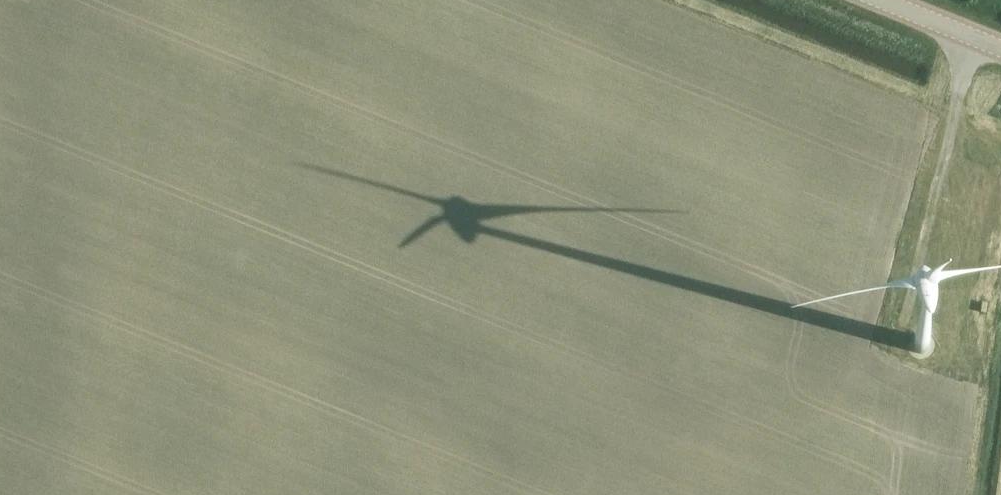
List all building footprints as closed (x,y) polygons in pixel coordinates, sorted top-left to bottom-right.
[(932,346),(931,345),(931,344),(931,343),(931,342),(930,342),(930,341),(929,340),(928,339),(927,339),(927,338),(926,338),(925,338),(925,337),(924,337),(923,337),(922,337),(921,337),(920,338),(919,338),(918,338),(918,339),(917,339),(917,340),(916,340),(916,341),(915,341),(915,342),(915,343),(914,343),(914,344),(914,345),(914,346),(914,347),(914,348),(914,349),(915,349),(915,350),(915,351),(916,351),(916,352),(917,352),(917,353),(918,353),(918,354),(919,354),(920,354),(920,355),(921,355),(922,355),(923,355),(924,355),(925,355),(925,354),(926,354),(927,354),(928,353),(929,352),(930,352),(930,351),(930,350),(931,350),(931,349),(931,348),(931,347),(932,347),(932,346)]
